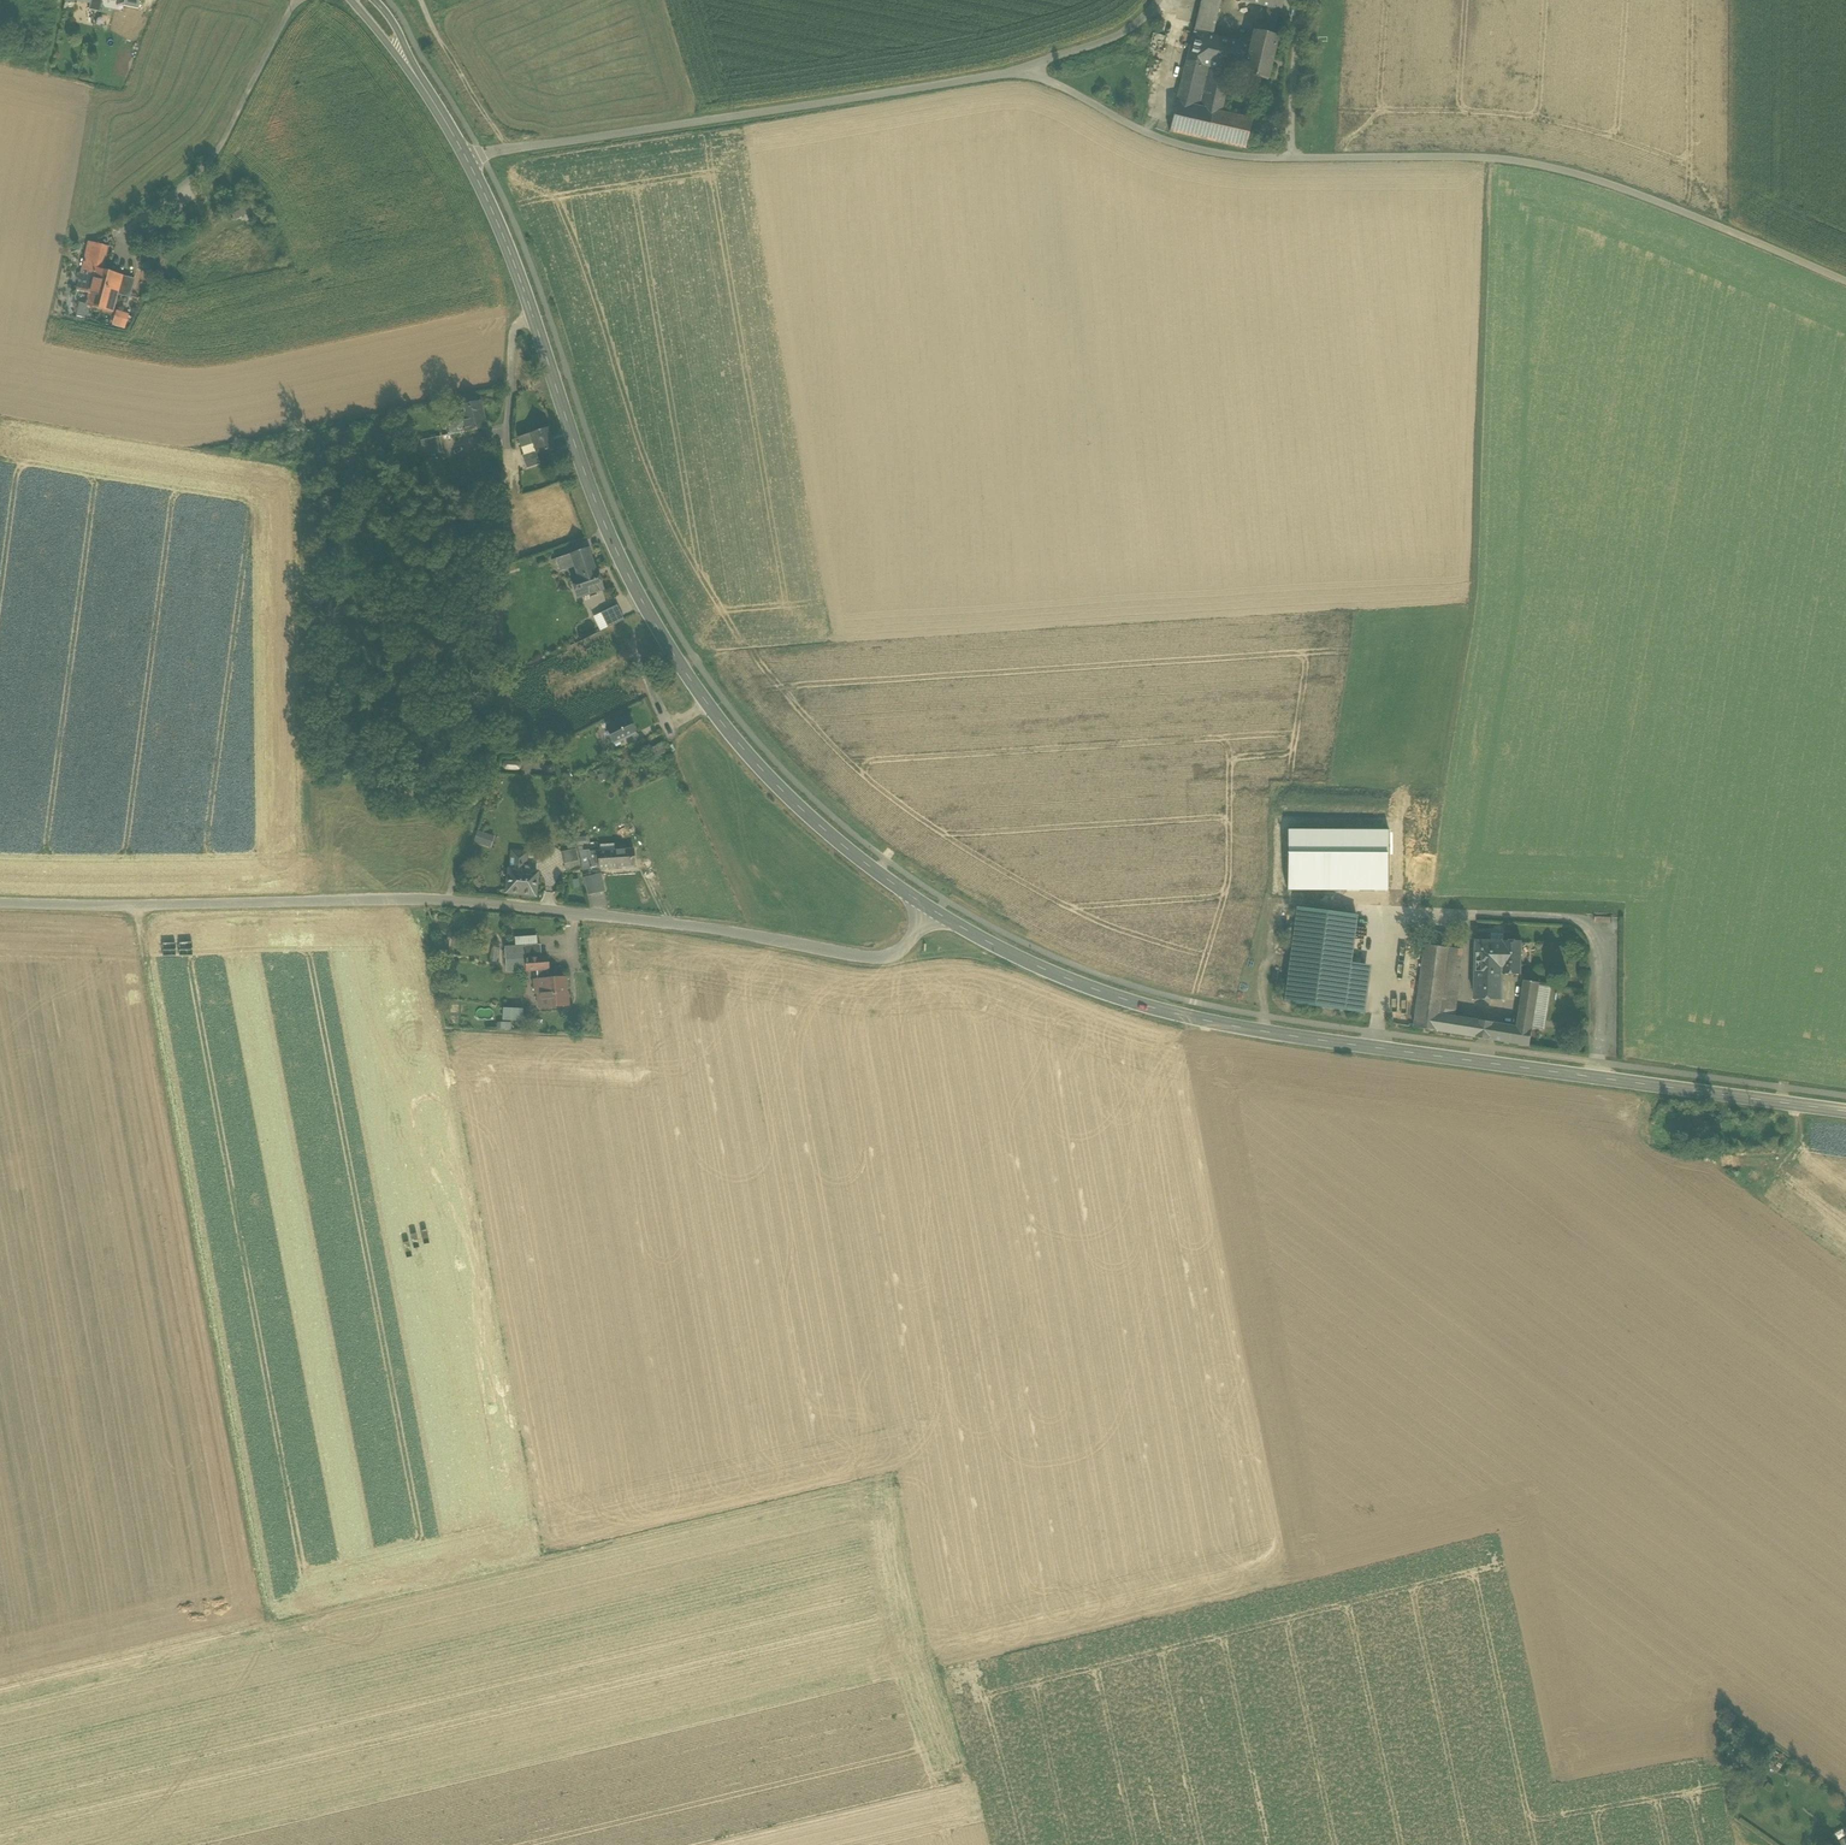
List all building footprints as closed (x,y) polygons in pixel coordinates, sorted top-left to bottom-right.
[(99,12),(102,0),(77,0),(91,3),(89,10),(99,12)] [(123,6),(138,9),(140,0),(124,0),(123,6)] [(1211,37),(1221,0),(1201,0),(1193,33),(1211,37)] [(1260,6),(1268,8),(1265,19),(1277,21),(1282,0),(1261,0),(1260,6)] [(1265,19),(1263,27),(1275,30),(1277,21),(1265,19)] [(1273,36),(1275,30),(1263,27),(1255,25),(1253,32),(1273,36)] [(142,36),(142,29),(130,28),(129,35),(142,36)] [(1253,32),(1249,46),(1243,75),(1267,81),(1278,38),(1273,36),(1253,32)] [(1230,72),(1243,75),(1249,46),(1211,37),(1193,33),(1186,61),(1230,72)] [(1186,61),(1176,102),(1221,112),(1230,72),(1186,61)] [(1252,120),(1221,112),(1176,102),(1169,132),(1245,149),(1252,120)] [(77,291),(89,293),(96,269),(102,271),(103,265),(98,264),(102,249),(88,245),(77,291)] [(109,247),(102,245),(102,249),(98,264),(103,265),(102,271),(103,271),(109,247)] [(103,271),(102,271),(96,269),(89,293),(86,305),(87,305),(112,312),(117,294),(118,290),(122,276),(103,271)] [(118,290),(131,293),(134,279),(122,276),(118,290)] [(87,307),(87,305),(86,305),(81,303),(81,304),(80,303),(77,316),(84,318),(87,307)] [(113,324),(126,328),(131,314),(118,309),(113,324)] [(460,407),(463,421),(466,432),(485,428),(480,403),(460,407)] [(451,435),(466,432),(463,421),(448,424),(451,435)] [(535,451),(537,455),(555,449),(548,428),(530,434),(533,444),(535,451)] [(518,438),(521,448),(533,444),(530,434),(518,438)] [(440,436),(420,440),(423,455),(443,452),(440,436)] [(522,456),(526,469),(540,465),(537,455),(535,451),(522,456)] [(573,564),(577,576),(595,570),(588,548),(555,559),(559,569),(573,564)] [(596,569),(595,570),(577,576),(571,578),(578,598),(603,589),(596,569)] [(600,613),(608,628),(624,620),(617,605),(600,613)] [(600,632),(608,628),(600,613),(593,617),(600,632)] [(606,728),(615,744),(635,734),(627,717),(606,728)] [(662,744),(651,749),(655,758),(666,753),(662,744)] [(606,772),(597,776),(600,782),(609,778),(606,772)] [(473,842),(491,848),(495,836),(477,830),(473,842)] [(1389,831),(1287,830),(1287,891),(1389,891),(1389,831)] [(578,853),(580,852),(582,852),(583,852),(583,844),(587,844),(586,836),(575,838),(578,853)] [(561,852),(564,864),(578,861),(575,849),(561,852)] [(614,851),(608,851),(609,868),(634,866),(634,849),(617,850),(614,851)] [(507,892),(535,896),(537,873),(532,872),(532,870),(528,865),(526,864),(527,853),(512,851),(507,892)] [(583,869),(591,868),(589,852),(591,852),(591,851),(583,852),(582,852),(580,852),(583,869)] [(599,868),(609,868),(608,851),(600,852),(598,852),(599,868)] [(598,852),(591,852),(589,852),(591,868),(599,868),(598,852)] [(580,868),(578,861),(564,864),(565,871),(580,868)] [(584,878),(588,895),(605,891),(602,874),(584,878)] [(1284,1003),(1344,1011),(1350,963),(1356,915),(1297,908),(1284,1003)] [(438,934),(444,938),(447,934),(441,930),(438,934)] [(1414,1028),(1479,1038),(1481,1021),(1456,1017),(1443,1015),(1452,949),(1452,948),(1454,936),(1427,931),(1414,1028)] [(518,938),(518,946),(525,945),(540,944),(539,936),(518,938)] [(1475,999),(1503,1000),(1504,974),(1521,975),(1522,942),(1476,941),(1475,999)] [(540,944),(525,945),(525,958),(541,957),(540,944)] [(526,969),(525,958),(525,945),(518,946),(504,947),(506,970),(526,969)] [(499,948),(492,947),(489,960),(496,962),(499,948)] [(1464,950),(1452,949),(1443,1015),(1456,1017),(1461,979),(1460,979),(1464,950)] [(537,970),(538,979),(548,979),(547,970),(549,969),(548,956),(541,957),(525,958),(526,969),(526,970),(537,970)] [(1370,966),(1350,963),(1344,1011),(1364,1013),(1370,966)] [(566,977),(548,979),(538,979),(534,980),(535,994),(539,993),(541,1008),(569,1006),(568,992),(567,992),(566,989),(567,988),(566,977)] [(1517,1027),(1492,1023),(1489,1040),(1530,1046),(1532,1029),(1539,985),(1540,983),(1525,981),(1517,1027)] [(1550,987),(1539,985),(1532,1029),(1543,1030),(1550,987)] [(523,1008),(503,1008),(503,1020),(523,1021),(523,1008)] [(1479,1038),(1489,1040),(1492,1023),(1481,1021),(1479,1038)]
